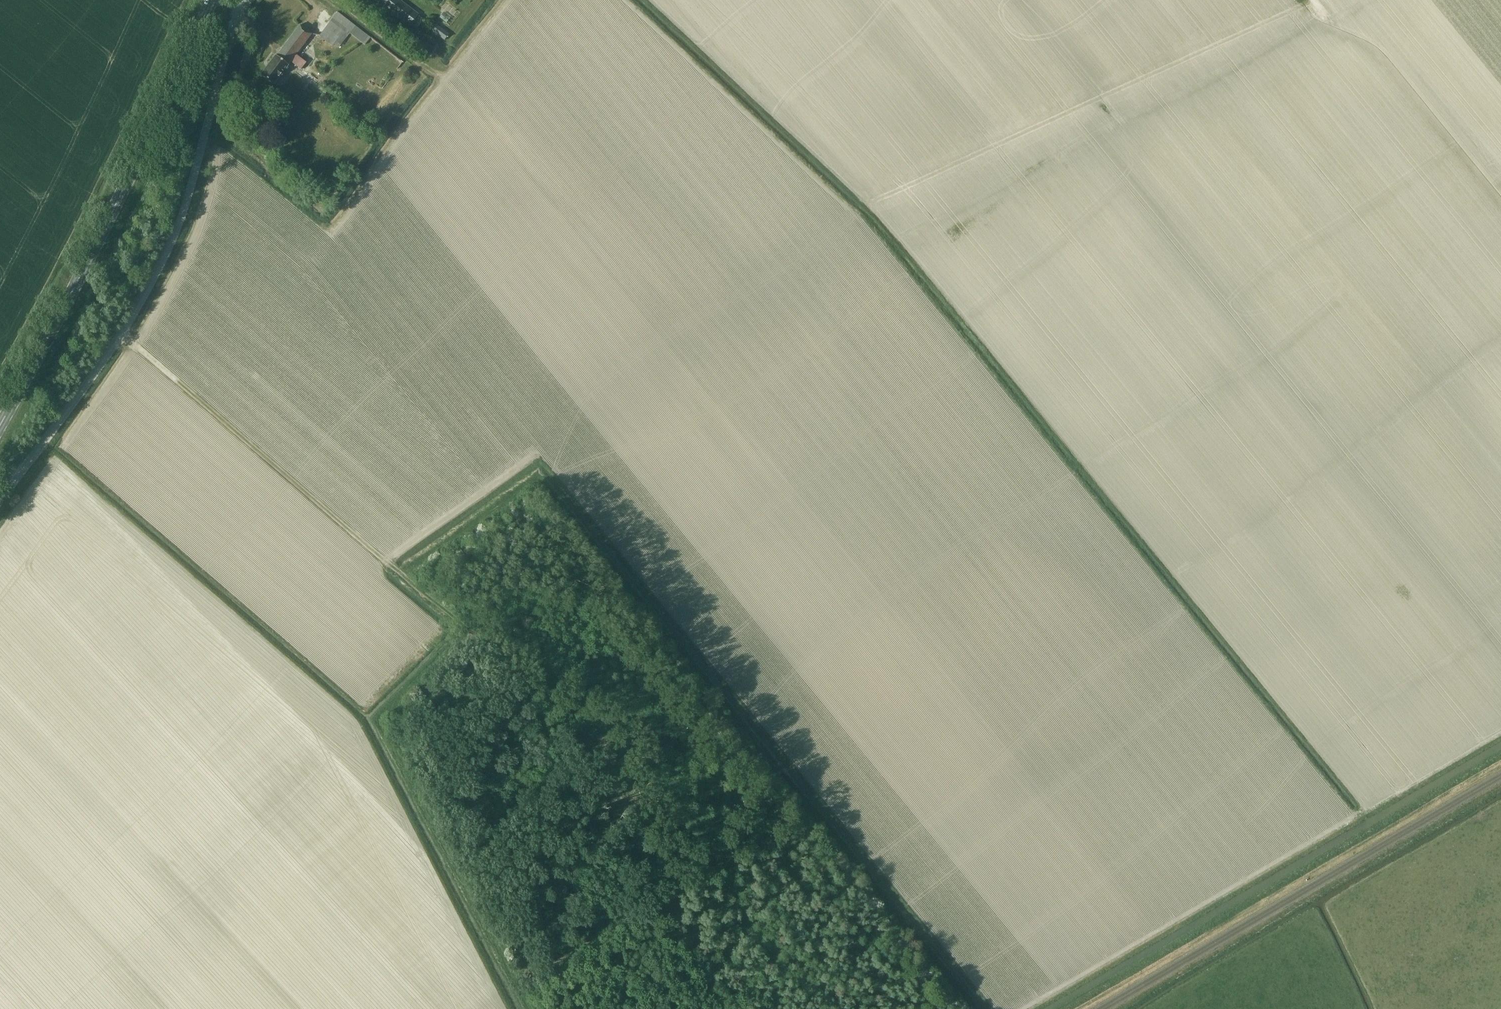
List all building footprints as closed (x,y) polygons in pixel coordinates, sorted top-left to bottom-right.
[(381,3),(410,25),(418,14),(400,0),(398,0),(397,2),(393,0),(384,0),(381,3)] [(331,47),(334,44),(338,47),(350,33),(363,44),(368,38),(337,12),(318,36),(331,47)] [(436,24),(433,23),(429,28),(432,30),(444,40),(449,34),(436,24)] [(312,34),(300,25),(276,56),(260,76),(272,85),(288,66),(287,65),(290,62),(301,70),(306,64),(295,55),(312,34)]
